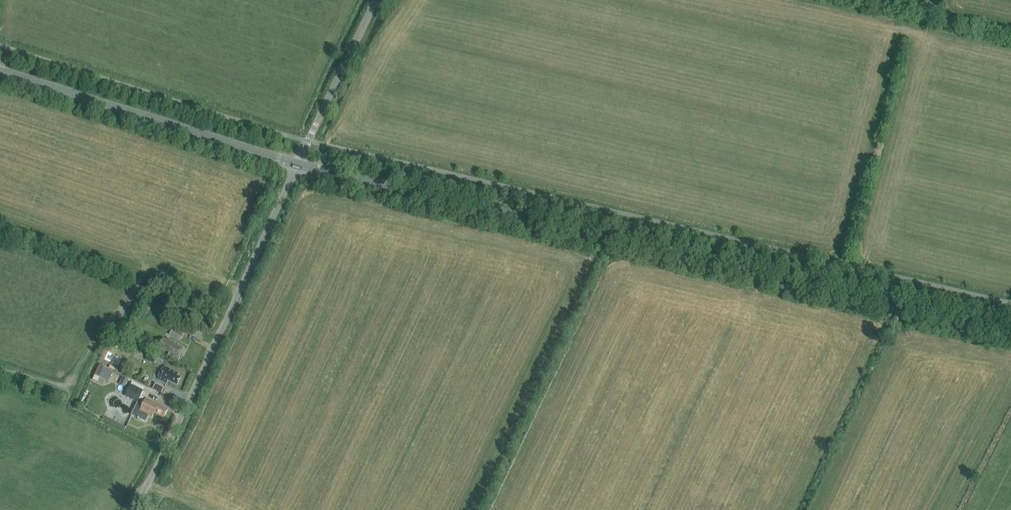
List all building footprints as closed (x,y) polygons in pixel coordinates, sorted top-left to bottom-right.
[(174,326),(169,334),(179,341),(184,333),(174,326)] [(167,338),(166,341),(162,339),(158,347),(169,353),(168,355),(177,360),(184,347),(167,338)] [(154,363),(157,357),(148,353),(145,358),(154,363)] [(102,379),(107,369),(100,365),(92,380),(98,382),(100,378),(102,379)] [(177,375),(178,373),(163,366),(158,378),(167,382),(168,379),(178,384),(181,376),(177,375)] [(113,371),(111,378),(121,381),(123,374),(113,371)] [(128,380),(123,377),(119,384),(124,387),(128,380)] [(164,419),(168,409),(140,396),(143,390),(130,384),(125,395),(139,402),(132,415),(146,422),(149,415),(152,417),(154,414),(164,419)] [(105,415),(103,420),(125,429),(127,425),(105,415)]
